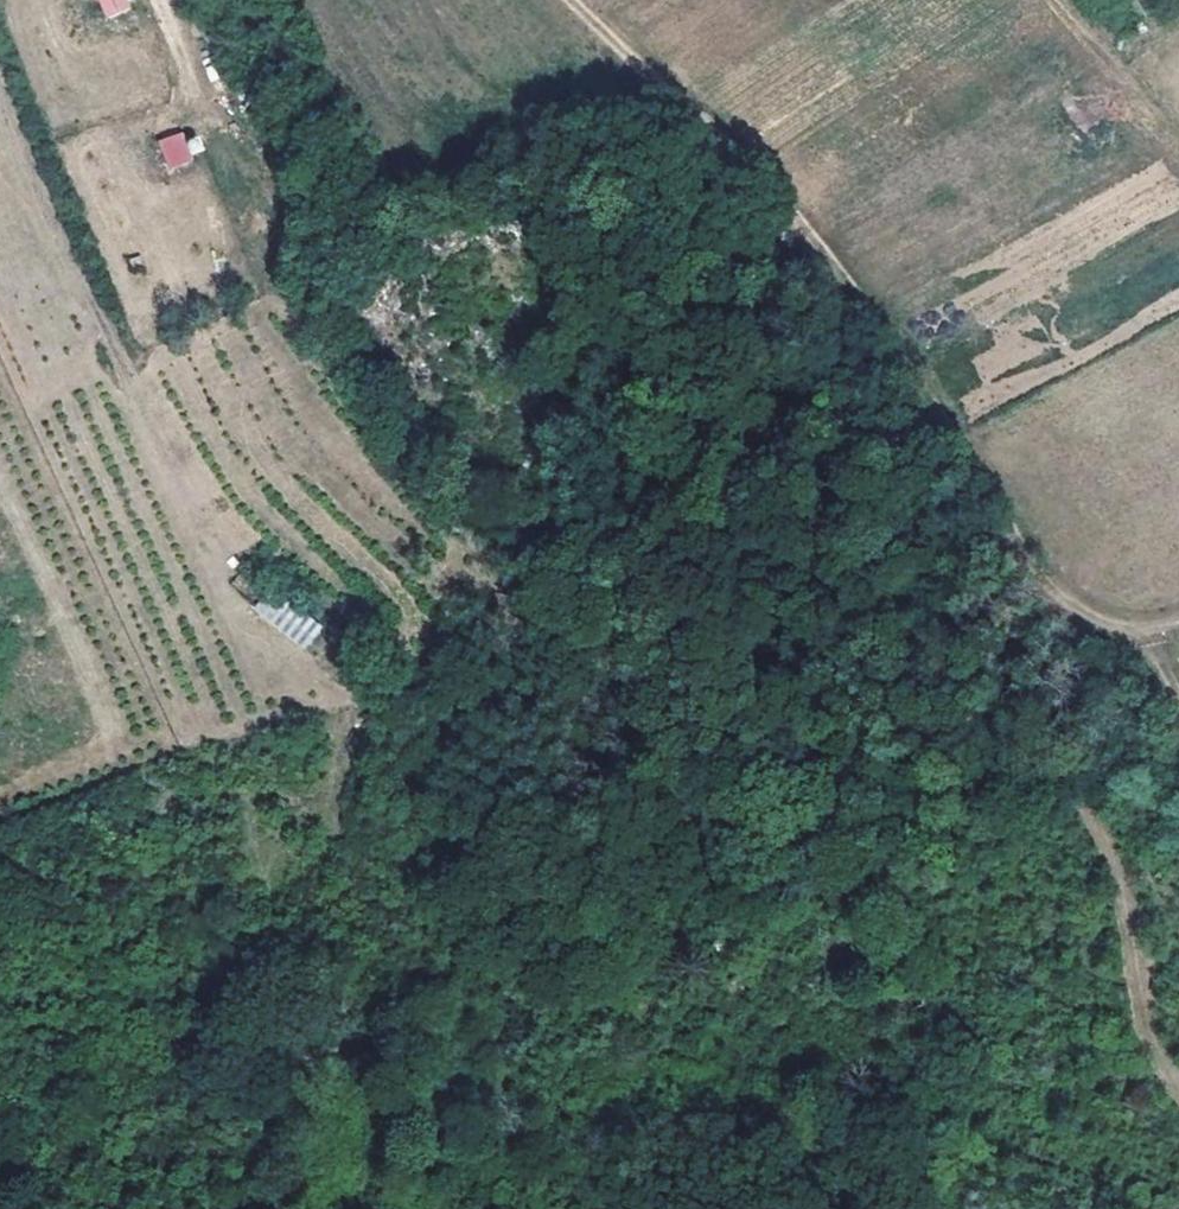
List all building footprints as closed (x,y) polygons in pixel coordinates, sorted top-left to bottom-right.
[(128,10),(125,0),(97,0),(101,17),(128,10)] [(155,141),(168,170),(193,159),(181,130),(155,141)] [(275,586),(255,606),(301,651),(321,631),(275,586)]
